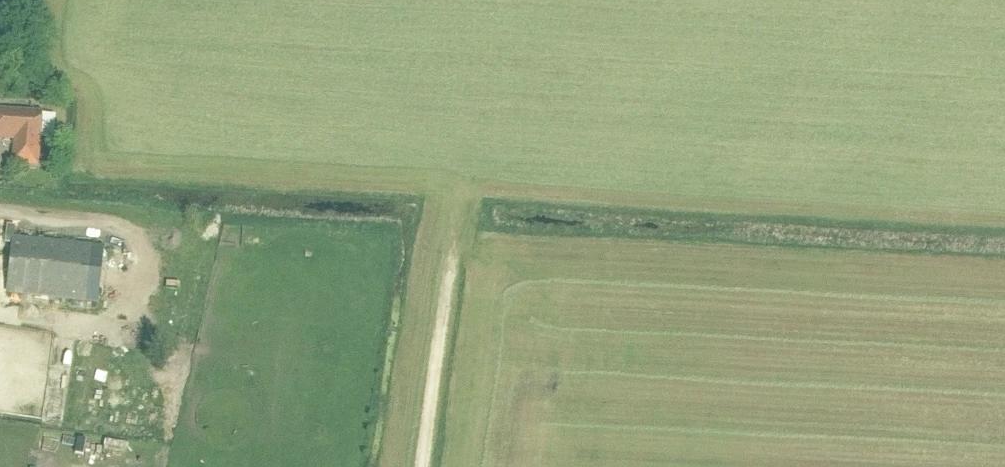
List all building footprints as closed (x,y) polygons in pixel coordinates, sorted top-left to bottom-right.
[(4,142),(39,145),(41,116),(0,113),(0,142),(4,142)] [(103,250),(28,242),(22,297),(98,304),(103,250)] [(32,327),(0,323),(0,466),(16,466),(32,327)] [(69,433),(87,446),(108,419),(90,406),(69,433)]
